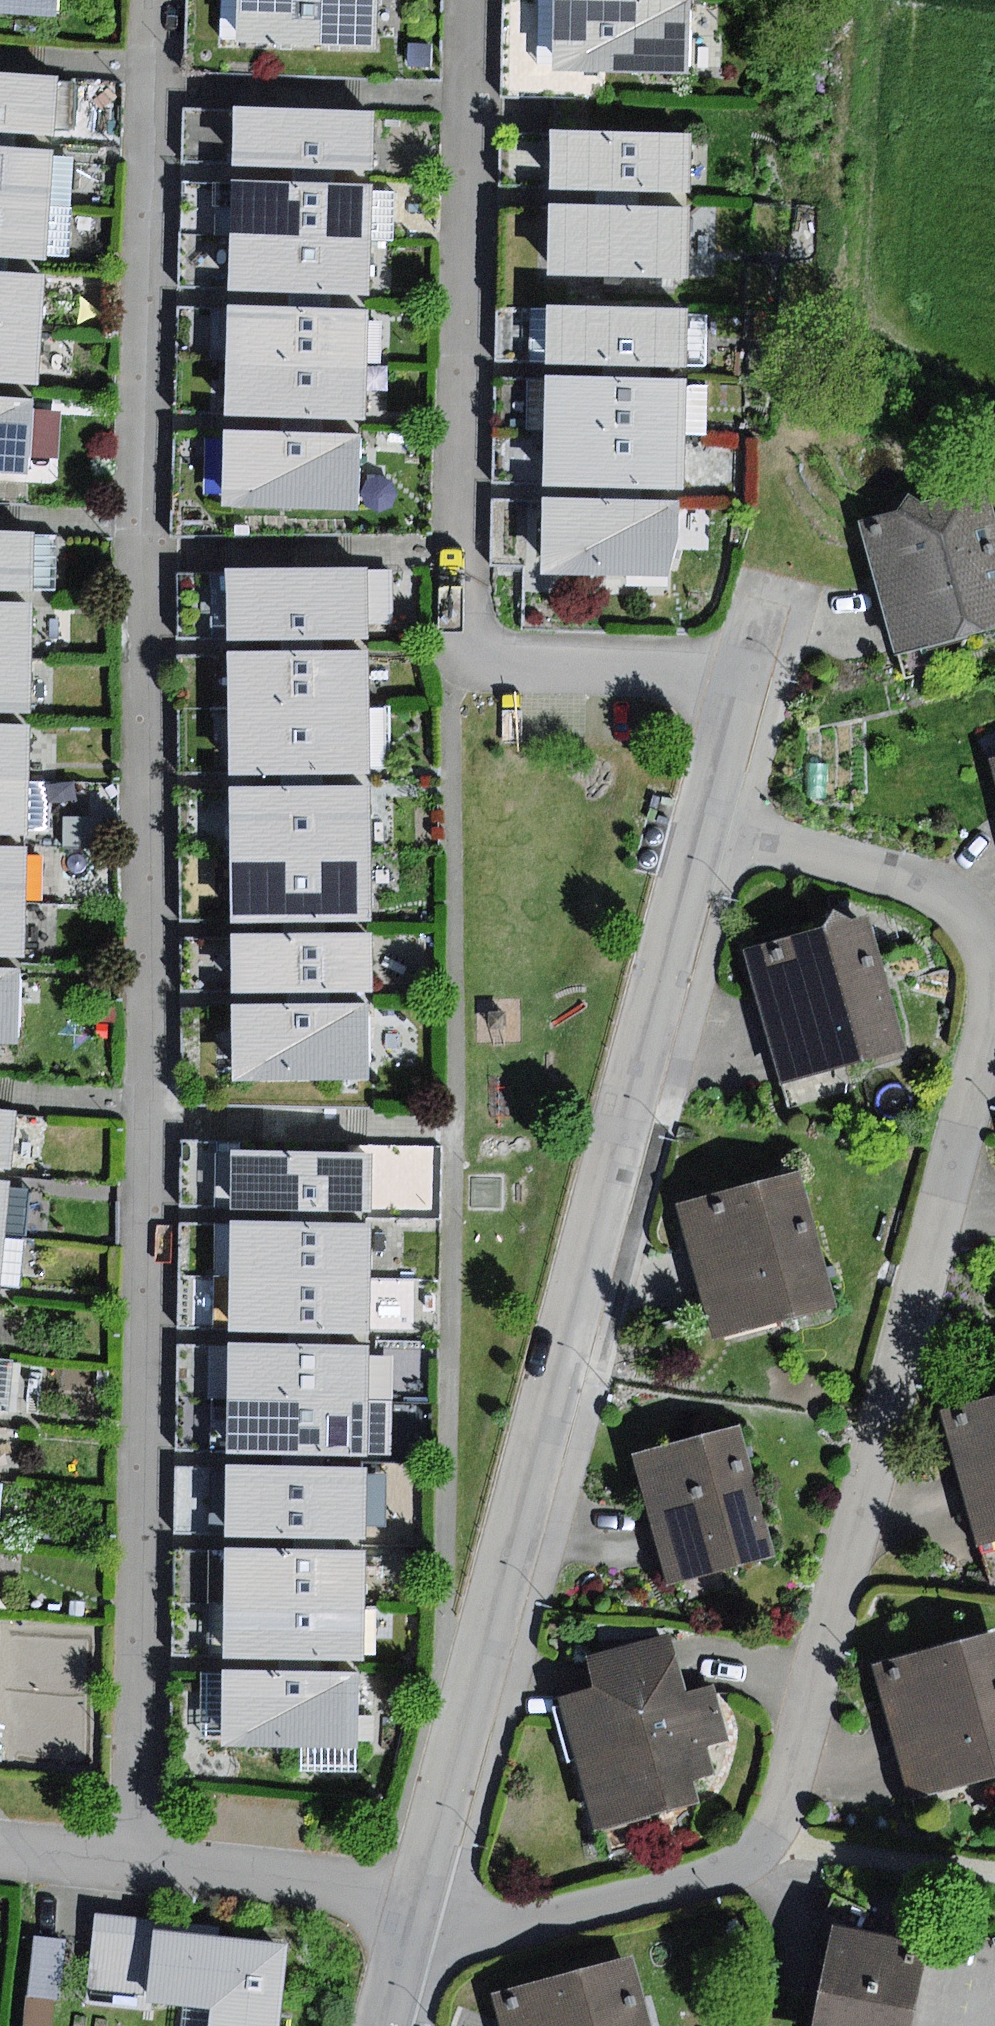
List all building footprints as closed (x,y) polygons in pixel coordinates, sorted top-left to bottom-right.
[(58,17),(60,0),(0,0),(0,13),(58,17)] [(236,45),(377,48),(378,0),(237,0),(236,45)] [(555,70),(607,71),(686,75),(689,0),(557,0),(555,70)] [(433,45),(410,43),(408,67),(431,69),(433,45)] [(0,71),(0,132),(53,135),(57,75),(0,71)] [(375,110),(235,106),(232,166),(373,170),(375,110)] [(690,134),(552,131),(550,188),(688,192),(690,134)] [(0,147),(0,204),(50,207),(53,156),(54,151),(0,147)] [(75,158),(53,156),(50,207),(72,208),(75,158)] [(373,183),(233,180),(231,235),(372,239),(373,189),(373,183)] [(396,190),(373,189),(372,239),(395,240),(396,190)] [(690,207),(552,203),(550,274),(688,277),(690,207)] [(0,204),(0,258),(47,261),(47,255),(50,207),(0,204)] [(72,208),(50,207),(47,255),(69,256),(72,208)] [(372,239),(231,235),(230,291),(369,296),(372,239)] [(0,271),(0,328),(43,331),(45,274),(0,271)] [(688,309),(549,305),(547,364),(687,368),(687,363),(688,313),(688,309)] [(371,310),(229,307),(227,362),(369,367),(371,310)] [(707,314),(688,313),(687,363),(706,364),(707,314)] [(40,383),(43,331),(0,328),(0,381),(40,383)] [(369,367),(227,362),(224,415),(367,420),(369,367)] [(544,376),(543,431),(686,433),(687,385),(687,379),(544,376)] [(687,385),(686,433),(709,431),(709,385),(687,385)] [(0,396),(0,475),(29,476),(34,398),(0,396)] [(361,434),(224,430),(222,505),(358,509),(361,434)] [(686,433),(543,431),(541,485),(685,488),(686,433)] [(857,520),(895,652),(994,627),(994,510),(988,486),(922,503),(909,493),(900,509),(857,520)] [(681,500),(543,498),(540,571),(669,579),(680,531),(681,500)] [(0,530),(0,590),(33,592),(35,531),(0,530)] [(58,532),(35,531),(33,592),(56,592),(58,532)] [(369,568),(226,570),(227,639),(370,638),(370,625),(369,568)] [(392,568),(369,568),(370,625),(393,625),(392,568)] [(0,601),(0,657),(32,658),(33,602),(0,601)] [(370,650),(227,653),(227,713),(370,712),(370,650)] [(0,657),(0,711),(31,711),(32,658),(0,657)] [(391,711),(370,712),(370,768),(392,768),(391,711)] [(370,712),(227,713),(229,773),(370,772),(370,768),(370,712)] [(0,724),(0,781),(29,782),(31,724),(0,724)] [(0,781),(0,834),(28,835),(28,828),(29,782),(0,781)] [(51,782),(29,782),(28,828),(50,829),(51,782)] [(372,788),(231,787),(232,855),(372,853),(372,788)] [(105,817),(65,816),(64,845),(104,846),(105,817)] [(0,847),(0,901),(26,902),(27,848),(0,847)] [(372,853),(232,855),(234,922),(374,919),(372,853)] [(0,901),(0,957),(25,957),(26,902),(0,901)] [(825,927),(743,949),(779,1082),(906,1048),(870,915),(852,920),(835,909),(825,927)] [(371,931),(231,934),(231,991),(372,989),(371,931)] [(0,969),(0,1046),(16,1047),(19,970),(0,969)] [(368,1005),(232,1006),(232,1082),(368,1081),(368,1005)] [(0,1111),(0,1170),(11,1171),(17,1112),(0,1111)] [(374,1154),(231,1150),(229,1208),(372,1213),(374,1154)] [(801,1170),(679,1204),(717,1340),(839,1306),(801,1170)] [(0,1182),(0,1240),(6,1240),(11,1183),(0,1182)] [(373,1224),(232,1221),(232,1276),(372,1278),(373,1224)] [(372,1278),(232,1276),(231,1332),(371,1334),(372,1278)] [(373,1346),(230,1344),(229,1397),(371,1400),(373,1346)] [(943,1408),(980,1544),(994,1540),(994,1394),(943,1408)] [(371,1400),(229,1397),(228,1453),(370,1456),(370,1453),(371,1400)] [(393,1400),(371,1400),(370,1453),(393,1453),(393,1400)] [(741,1423),(630,1452),(666,1585),(777,1555),(741,1423)] [(366,1467),(228,1465),(227,1536),(366,1538),(366,1525),(367,1474),(366,1467)] [(390,1474),(367,1474),(366,1525),(389,1525),(390,1474)] [(980,1544),(993,1595),(994,1595),(994,1540),(980,1544)] [(367,1548),(225,1549),(225,1603),(365,1604),(367,1548)] [(365,1604),(225,1603),(223,1659),(365,1661),(365,1604)] [(874,1664),(911,1799),(994,1776),(994,1631),(874,1664)] [(596,1690),(564,1699),(600,1830),(700,1802),(694,1780),(717,1774),(709,1745),(731,1739),(714,1679),(687,1687),(672,1634),(587,1658),(596,1690)] [(359,1672),(223,1671),(221,1748),(301,1750),(359,1749),(359,1672)] [(360,1772),(359,1749),(301,1750),(301,1772),(360,1772)] [(820,1926),(832,1927),(925,1946),(934,1899),(873,1888),(866,1908),(832,1895),(820,1926)] [(155,1920),(97,1914),(89,1984),(147,1990),(154,1930),(155,1920)] [(832,1927),(812,2025),(909,2025),(925,1946),(832,1927)] [(154,1930),(147,1990),(146,2003),(184,2007),(212,2010),(210,2025),(280,2025),(289,1945),(154,1930)] [(68,1939),(34,1936),(28,1993),(56,1996),(61,1997),(68,1939)] [(493,1995),(502,2025),(654,2025),(634,1955),(493,1995)] [(28,1993),(24,2025),(53,2025),(56,1996),(28,1993)] [(184,2007),(181,2025),(210,2025),(212,2010),(184,2007)]
